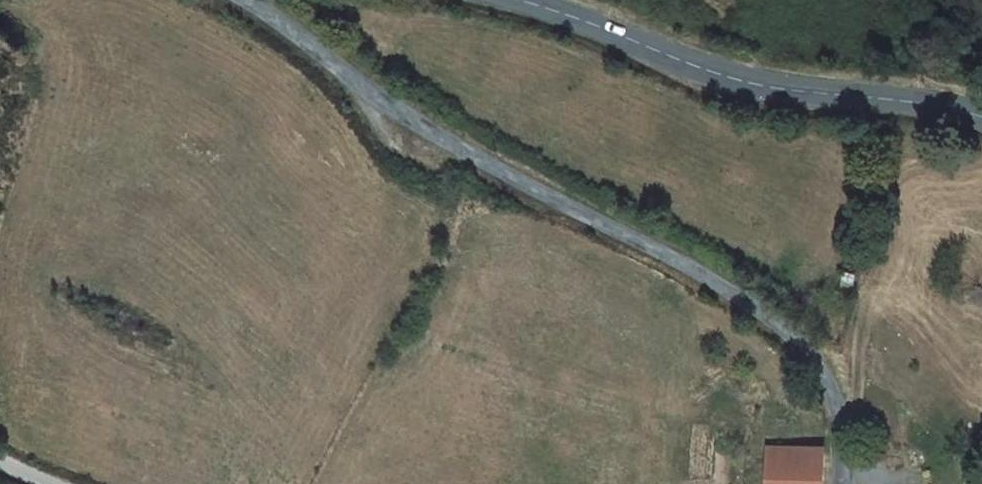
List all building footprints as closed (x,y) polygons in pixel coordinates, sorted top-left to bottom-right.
[(825,464),(771,462),(770,483),(825,483),(825,464)]
